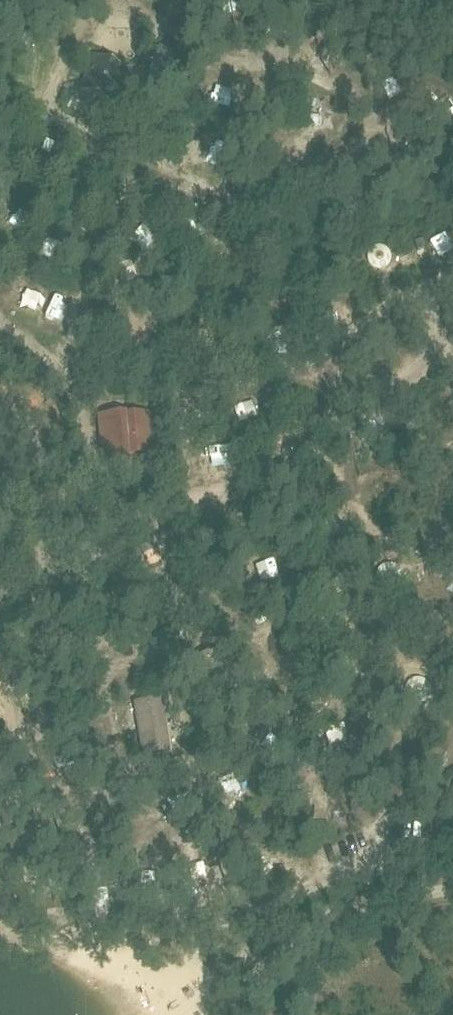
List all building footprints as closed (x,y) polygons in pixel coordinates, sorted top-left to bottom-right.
[(113,104),(127,71),(94,57),(80,90),(113,104)] [(425,247),(422,239),(414,242),(416,250),(425,247)] [(386,248),(380,246),(374,247),(370,250),(367,256),(368,262),(372,267),(377,269),(383,269),(388,265),(391,259),(390,253),(386,248)] [(24,286),(22,305),(40,307),(43,289),(24,286)] [(45,311),(60,319),(68,302),(54,294),(45,311)] [(255,403),(237,410),(242,423),(260,417),(255,403)] [(158,452),(154,414),(148,414),(148,412),(128,414),(128,411),(96,414),(101,462),(137,458),(137,456),(152,455),(152,453),(158,452)] [(391,594),(410,581),(395,560),(376,574),(391,594)] [(164,699),(134,703),(141,757),(171,753),(164,699)]
